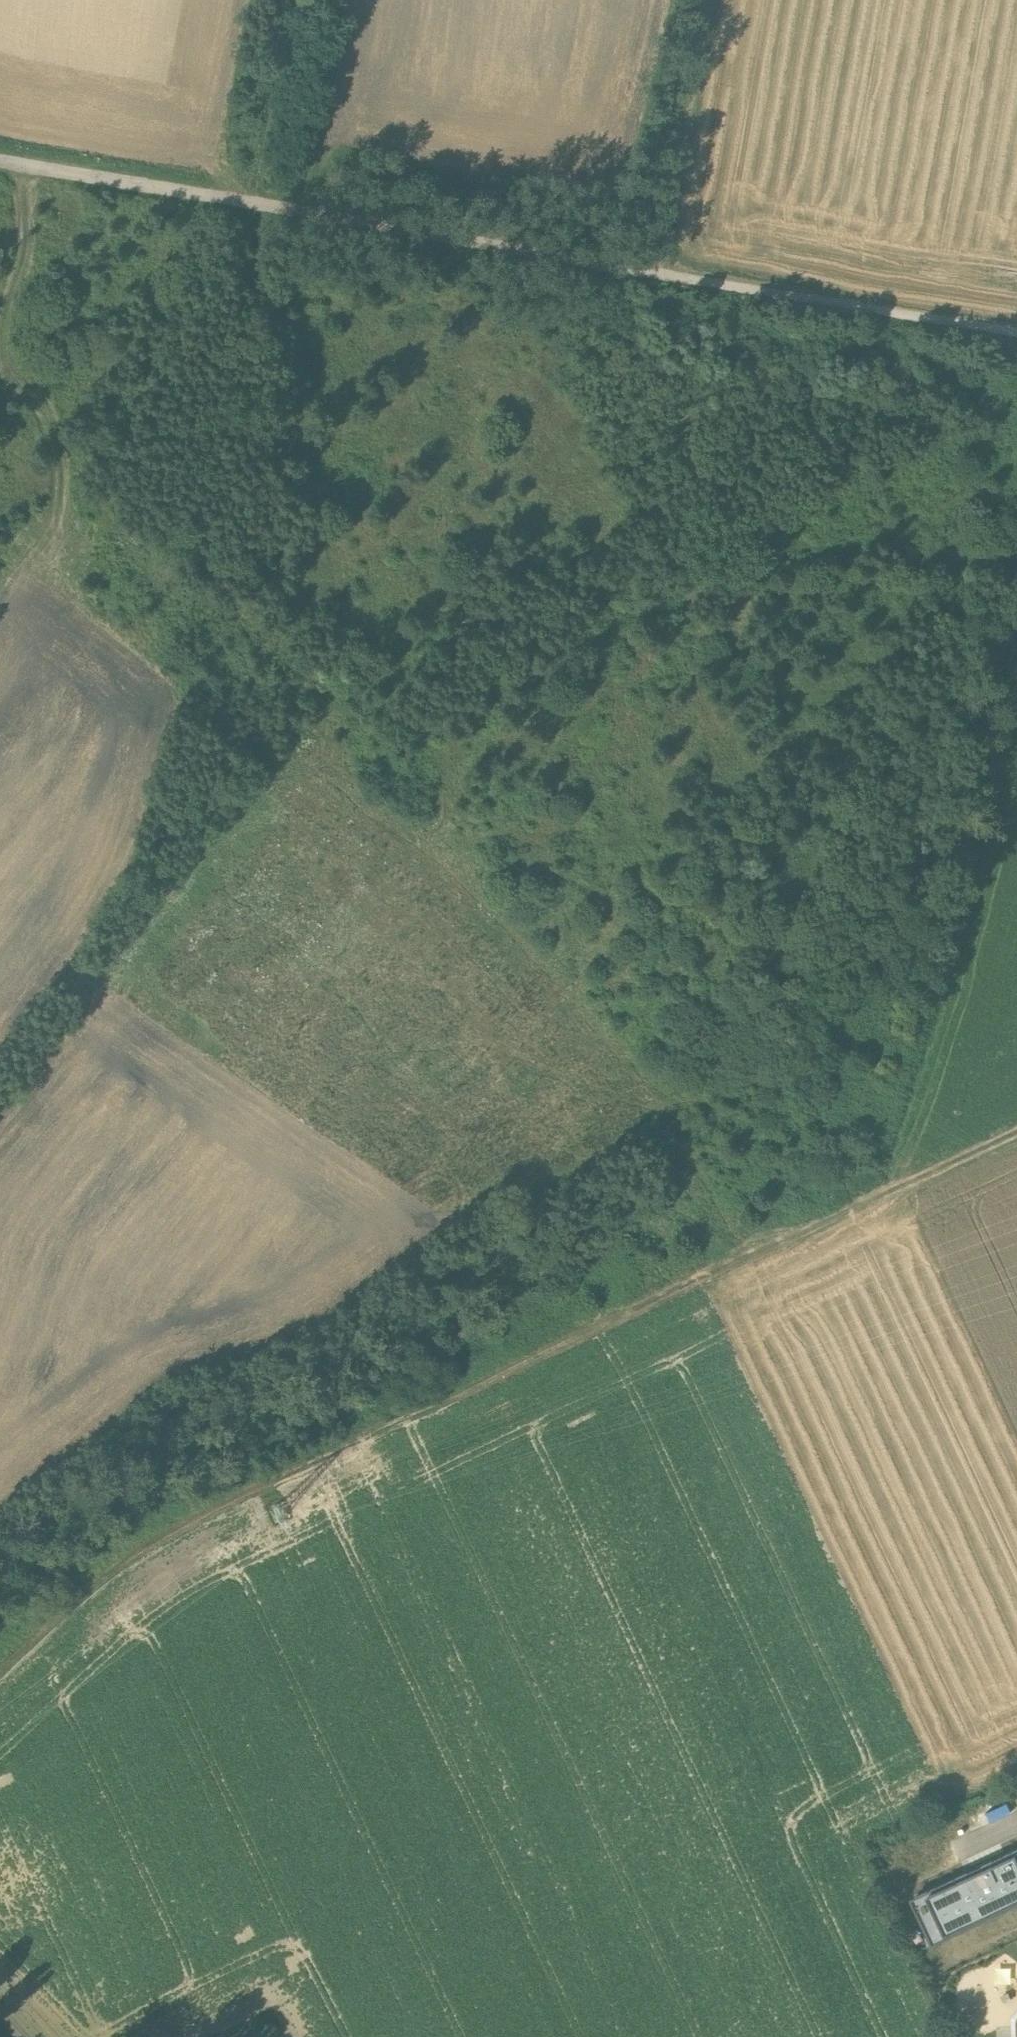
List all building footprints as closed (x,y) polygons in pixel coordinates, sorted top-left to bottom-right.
[(932,1946),(1016,1907),(1016,1850),(911,1900),(932,1946)]
